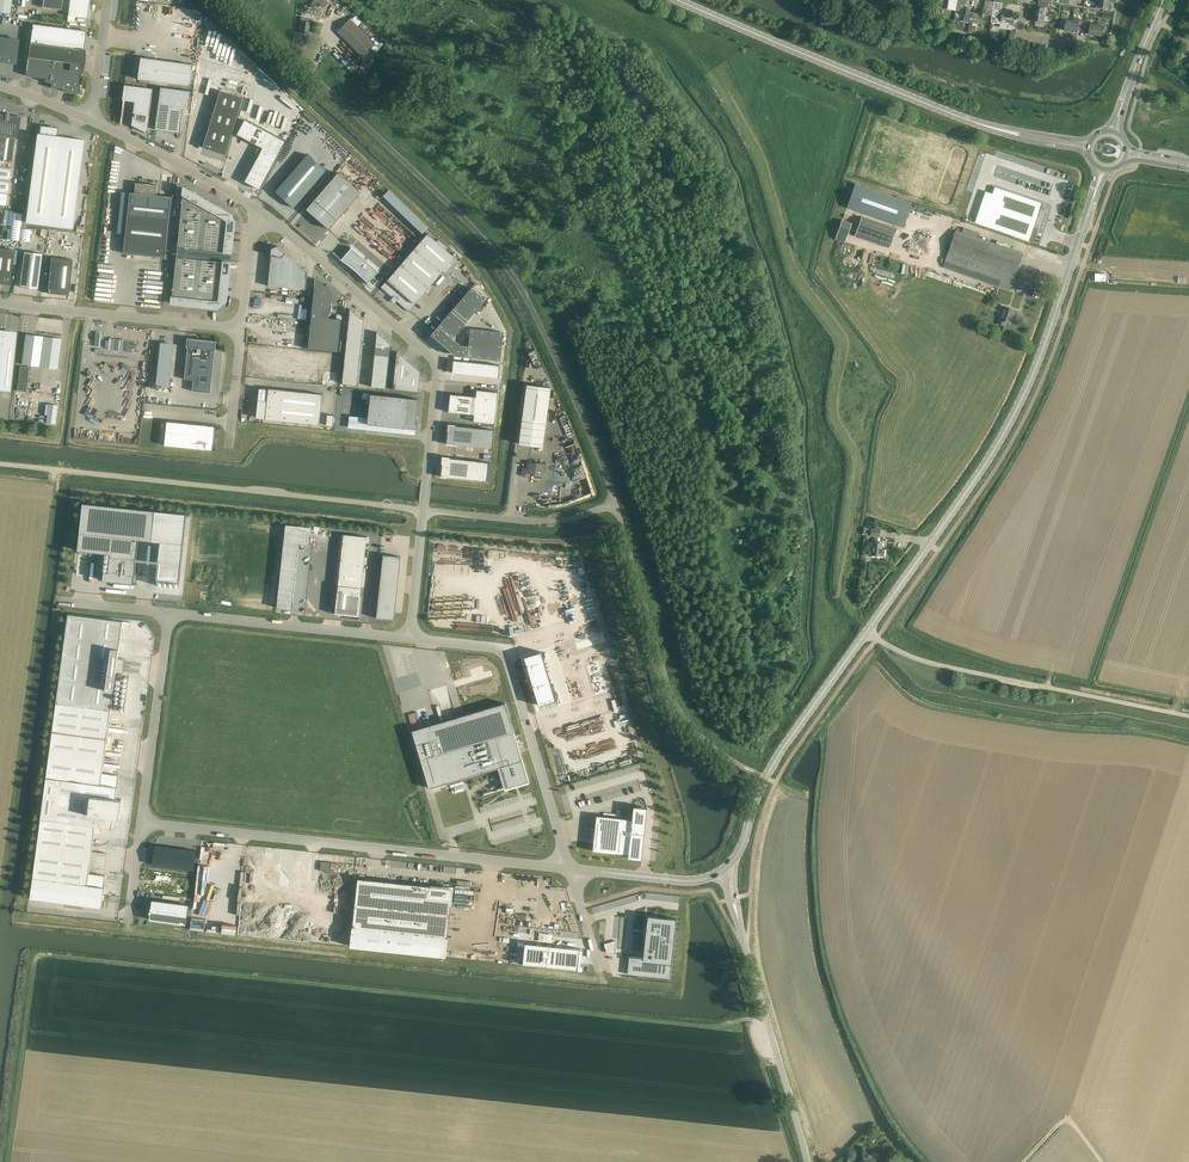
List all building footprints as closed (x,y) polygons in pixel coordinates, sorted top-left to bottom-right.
[(10,14),(12,0),(0,0),(0,13),(10,14)] [(42,7),(61,10),(62,0),(43,0),(42,7)] [(68,16),(87,18),(90,0),(70,0),(68,16)] [(956,6),(956,10),(961,11),(965,16),(964,21),(972,23),(974,13),(970,12),(965,6),(966,0),(957,0),(956,6)] [(991,16),(992,16),(994,2),(985,0),(984,9),(978,13),(974,13),(972,23),(971,31),(975,31),(977,23),(981,24),(982,19),(987,15),(991,16)] [(1110,1),(1101,0),(1099,0),(1098,6),(1096,6),(1096,8),(1106,10),(1106,9),(1105,9),(1105,7),(1109,8),(1110,1)] [(991,16),(990,22),(1000,24),(999,27),(1002,27),(1008,28),(1014,29),(1016,19),(1010,18),(1006,18),(1001,11),(1002,3),(994,2),(992,16),(991,16)] [(1034,13),(1045,15),(1046,8),(1048,9),(1048,7),(1050,7),(1051,6),(1052,3),(1040,2),(1039,7),(1035,7),(1034,13)] [(1065,30),(1071,31),(1073,21),(1067,20),(1068,13),(1062,12),(1060,27),(1060,26),(1065,27),(1065,30)] [(1045,15),(1034,13),(1033,20),(1037,20),(1036,26),(1035,26),(1045,27),(1046,21),(1044,21),(1045,15)] [(1074,17),(1073,21),(1071,31),(1078,32),(1079,28),(1084,29),(1086,20),(1080,20),(1080,18),(1074,17)] [(301,18),(301,21),(299,33),(308,34),(310,22),(309,22),(310,19),(301,18)] [(350,19),(342,27),(337,31),(362,57),(375,44),(350,19)] [(1089,34),(1096,35),(1097,24),(1091,23),(1091,21),(1086,20),(1084,29),(1090,30),(1089,34)] [(1097,24),(1096,35),(1102,36),(1103,32),(1105,32),(1105,33),(1106,24),(1104,23),(1104,25),(1097,24)] [(86,31),(80,30),(32,24),(30,43),(80,50),(83,50),(86,31)] [(15,63),(18,40),(0,37),(0,61),(15,63)] [(26,69),(25,75),(33,77),(45,79),(45,81),(44,81),(51,84),(51,88),(62,89),(78,91),(79,84),(80,71),(78,70),(78,64),(80,50),(30,43),(28,57),(26,69)] [(141,57),(138,79),(190,86),(193,64),(141,57)] [(153,88),(125,85),(123,100),(135,102),(134,113),(135,113),(134,116),(133,116),(132,125),(145,131),(145,132),(148,133),(148,130),(153,88)] [(191,91),(161,87),(156,129),(180,132),(184,109),(189,109),(191,91)] [(220,90),(203,148),(226,155),(243,97),(220,90)] [(11,162),(14,138),(18,139),(20,117),(9,115),(9,113),(8,112),(6,112),(5,113),(5,114),(0,114),(0,160),(11,162)] [(246,120),(238,136),(262,148),(245,179),(260,187),(285,143),(246,120)] [(39,134),(37,134),(25,222),(73,229),(84,140),(57,136),(58,128),(40,126),(39,134)] [(287,202),(294,208),(326,170),(308,154),(275,192),(286,201),(286,202),(287,202)] [(7,194),(10,168),(0,166),(0,193),(7,194)] [(338,173),(307,209),(330,229),(361,193),(338,173)] [(136,183),(135,193),(130,192),(130,193),(126,234),(124,253),(165,258),(172,197),(156,195),(158,185),(150,184),(146,183),(146,184),(136,183)] [(855,184),(847,207),(902,227),(911,203),(855,184)] [(985,191),(975,222),(1029,241),(1040,210),(1006,198),(1008,192),(995,187),(992,194),(985,191)] [(183,198),(182,209),(194,210),(196,194),(184,188),(183,198)] [(429,227),(389,189),(383,196),(422,234),(429,227)] [(126,234),(130,193),(122,192),(117,233),(126,234)] [(194,210),(192,224),(202,225),(204,225),(207,201),(201,198),(196,194),(194,210)] [(207,201),(204,225),(205,225),(213,226),(216,227),(218,207),(213,204),(207,201)] [(218,207),(216,227),(217,227),(234,228),(235,222),(231,214),(225,211),(218,207)] [(181,216),(181,223),(191,224),(192,224),(194,210),(182,209),(181,216)] [(11,227),(9,239),(19,240),(20,228),(22,214),(13,212),(11,227)] [(896,228),(862,216),(855,236),(889,248),(896,228)] [(181,223),(179,235),(201,237),(202,225),(192,224),(191,224),(181,223)] [(201,237),(199,249),(210,250),(212,238),(213,226),(205,225),(204,225),(202,225),(201,237)] [(213,226),(212,238),(233,240),(234,228),(217,227),(216,227),(213,226)] [(999,287),(999,286),(1011,290),(1024,254),(979,238),(980,234),(964,228),(962,233),(956,230),(943,267),(999,287)] [(21,229),(20,240),(29,242),(31,230),(21,229)] [(428,234),(381,287),(393,298),(391,300),(395,303),(397,301),(409,311),(410,310),(417,302),(455,257),(446,249),(448,247),(439,239),(437,241),(428,234)] [(179,235),(178,247),(199,249),(201,237),(179,235)] [(212,238),(210,250),(231,252),(233,240),(212,238)] [(308,272),(278,245),(272,248),(271,255),(268,285),(268,286),(269,286),(306,290),(307,279),(308,272)] [(10,286),(14,250),(0,248),(0,284),(10,286)] [(351,248),(341,260),(351,267),(352,266),(360,273),(359,274),(368,283),(379,271),(351,248)] [(24,251),(19,286),(19,287),(37,289),(42,253),(24,251)] [(47,293),(68,295),(72,260),(51,257),(47,293)] [(218,308),(226,301),(230,263),(223,262),(177,257),(173,296),(172,303),(218,308)] [(1099,273),(1097,281),(1105,283),(1107,275),(1099,273)] [(315,285),(308,349),(338,352),(342,319),(329,318),(332,291),(315,277),(315,285)] [(438,327),(431,334),(456,356),(468,357),(501,361),(504,332),(499,332),(471,329),(469,346),(461,345),(452,338),(485,299),(472,288),(438,326),(438,327)] [(1004,310),(1001,318),(1000,318),(998,323),(1004,325),(1006,321),(1010,323),(1015,309),(1003,306),(1002,309),(1004,310)] [(350,309),(342,384),(357,385),(364,321),(350,309)] [(11,392),(16,344),(9,343),(10,331),(0,330),(0,390),(11,392)] [(377,332),(371,387),(386,388),(391,344),(377,332)] [(40,367),(43,336),(25,334),(23,349),(21,364),(40,367)] [(57,369),(61,339),(44,336),(40,367),(57,369)] [(216,341),(198,339),(189,338),(184,379),(193,380),(192,391),(211,393),(215,351),(215,350),(216,341)] [(109,349),(122,350),(123,340),(119,340),(119,346),(113,346),(113,339),(110,339),(109,349)] [(174,343),(160,342),(155,385),(170,387),(174,343)] [(397,351),(393,389),(418,392),(420,371),(397,351)] [(453,360),(452,373),(499,378),(500,365),(477,363),(453,360)] [(20,366),(18,384),(27,385),(29,370),(31,370),(31,367),(30,367),(20,366)] [(527,384),(519,443),(543,447),(551,388),(527,384)] [(258,400),(256,417),(266,418),(266,419),(320,425),(323,394),(269,389),(268,401),(258,400)] [(450,394),(449,412),(474,415),(474,422),(495,424),(498,392),(477,390),(476,397),(450,394)] [(418,399),(371,394),(367,424),(415,429),(418,399)] [(328,415),(326,425),(333,426),(334,415),(328,415)] [(167,421),(164,446),(212,450),(215,426),(167,421)] [(449,425),(447,444),(492,449),(494,430),(471,427),(449,425)] [(530,474),(544,476),(547,452),(529,450),(527,468),(522,468),(521,476),(530,477),(530,474)] [(443,457),(441,476),(486,481),(488,462),(443,457)] [(83,503),(78,550),(90,551),(105,553),(111,554),(109,572),(104,571),(103,580),(134,584),(139,539),(152,541),(161,542),(157,579),(179,581),(186,514),(155,511),(83,503)] [(286,524),(277,608),(292,609),(299,544),(308,545),(310,527),(286,524)] [(873,541),(872,549),(871,555),(880,556),(881,555),(884,556),(884,549),(881,549),(882,542),(878,541),(878,537),(879,537),(880,529),(871,528),(870,536),(875,536),(874,541),(873,541)] [(344,534),(335,614),(358,616),(367,537),(344,534)] [(383,555),(377,618),(394,620),(401,557),(383,555)] [(68,614),(30,898),(101,908),(102,900),(103,895),(105,875),(89,873),(94,832),(99,833),(100,827),(112,828),(113,817),(119,818),(122,799),(116,798),(117,787),(101,784),(102,773),(111,711),(119,642),(120,642),(122,628),(130,629),(131,622),(68,614)] [(541,652),(524,657),(539,705),(556,700),(541,652)] [(505,703),(412,730),(430,788),(498,767),(505,788),(529,781),(505,703)] [(596,815),(593,851),(628,855),(628,858),(641,860),(647,808),(633,806),(632,814),(632,819),(620,818),(596,815)] [(152,853),(152,856),(153,857),(152,865),(193,870),(196,850),(155,845),(154,853),(152,853)] [(152,871),(149,890),(190,896),(192,877),(152,871)] [(358,878),(350,946),(445,956),(453,888),(358,878)] [(152,899),(149,920),(186,925),(189,904),(152,899)] [(631,956),(629,974),(670,979),(676,918),(648,915),(646,930),(646,933),(644,951),(643,956),(643,957),(631,956)] [(606,943),(604,944),(607,952),(608,952),(614,953),(616,941),(606,944),(606,943)] [(525,943),(523,964),(578,970),(580,949),(525,943)] [(869,1155),(863,1153),(860,1161),(874,1161),(876,1157),(869,1155)]
